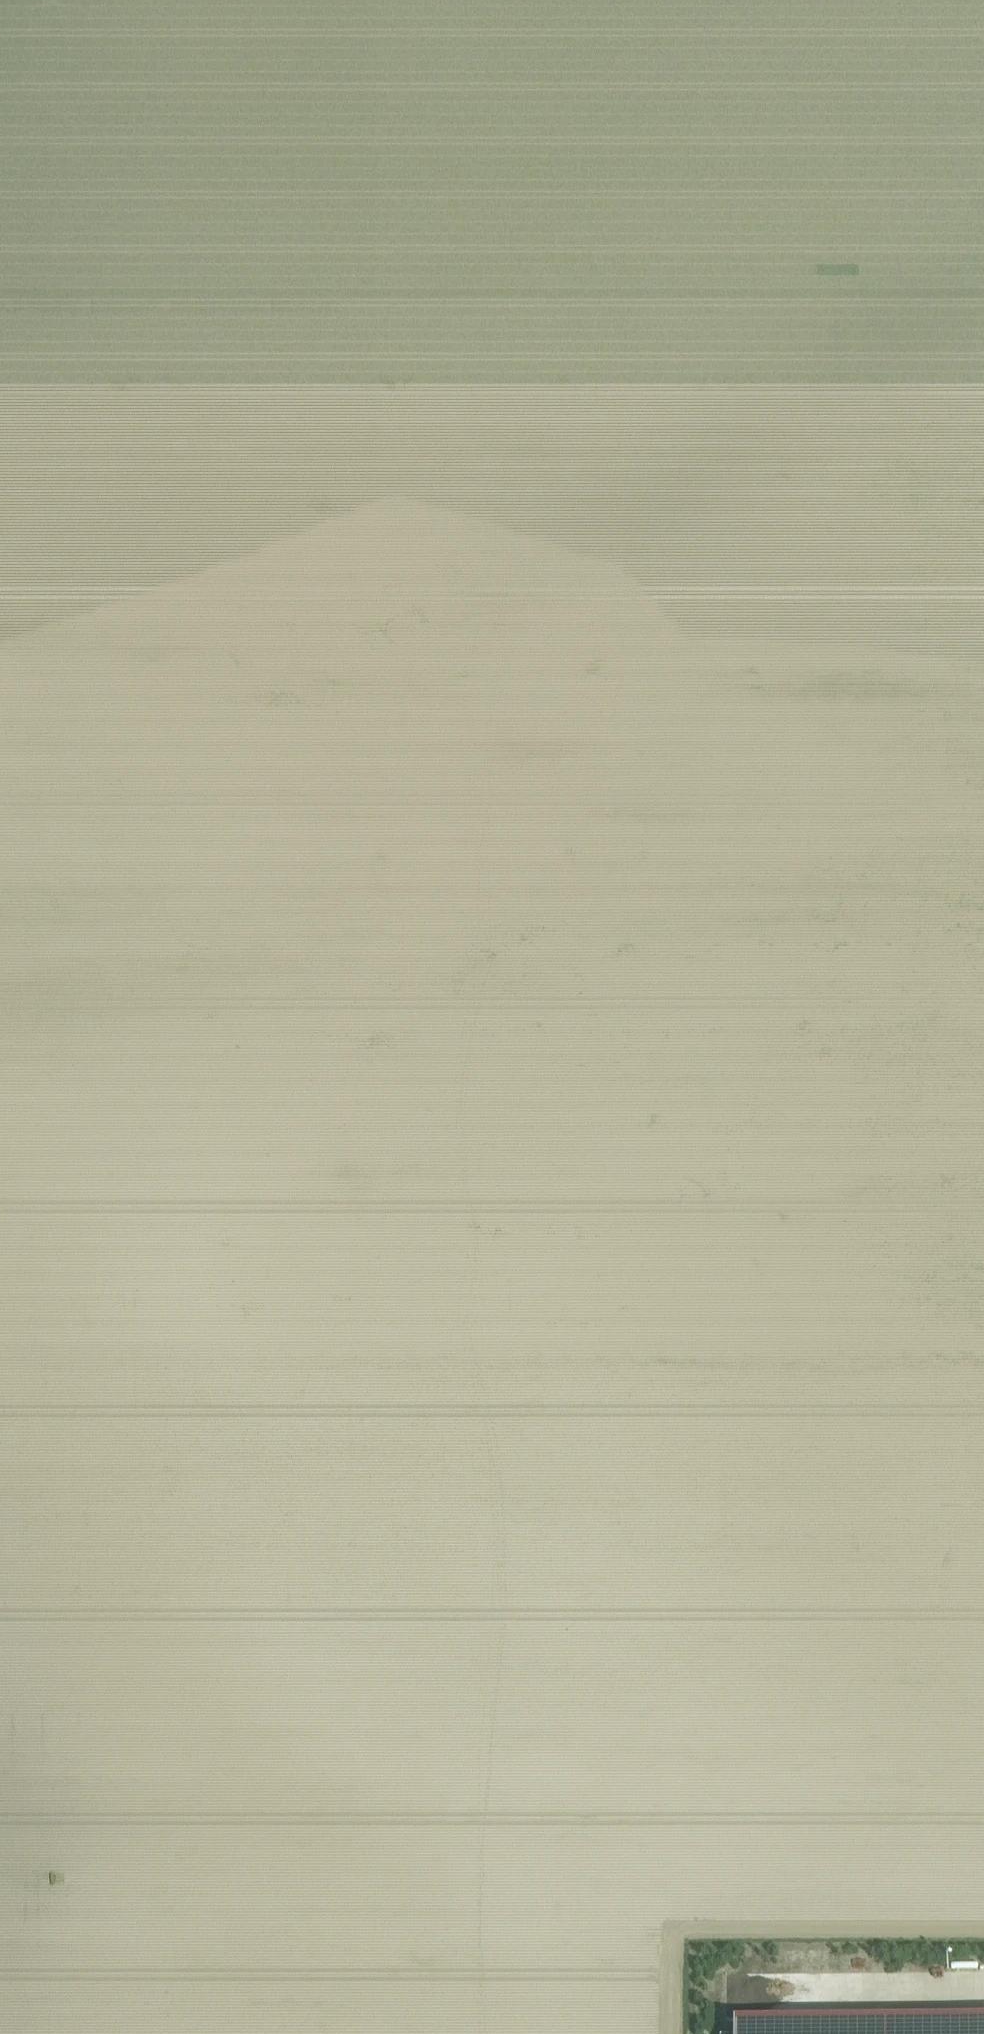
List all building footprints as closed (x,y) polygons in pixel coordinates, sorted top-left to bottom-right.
[(741,2024),(741,2033),(983,2033),(983,2022),(741,2024)]
